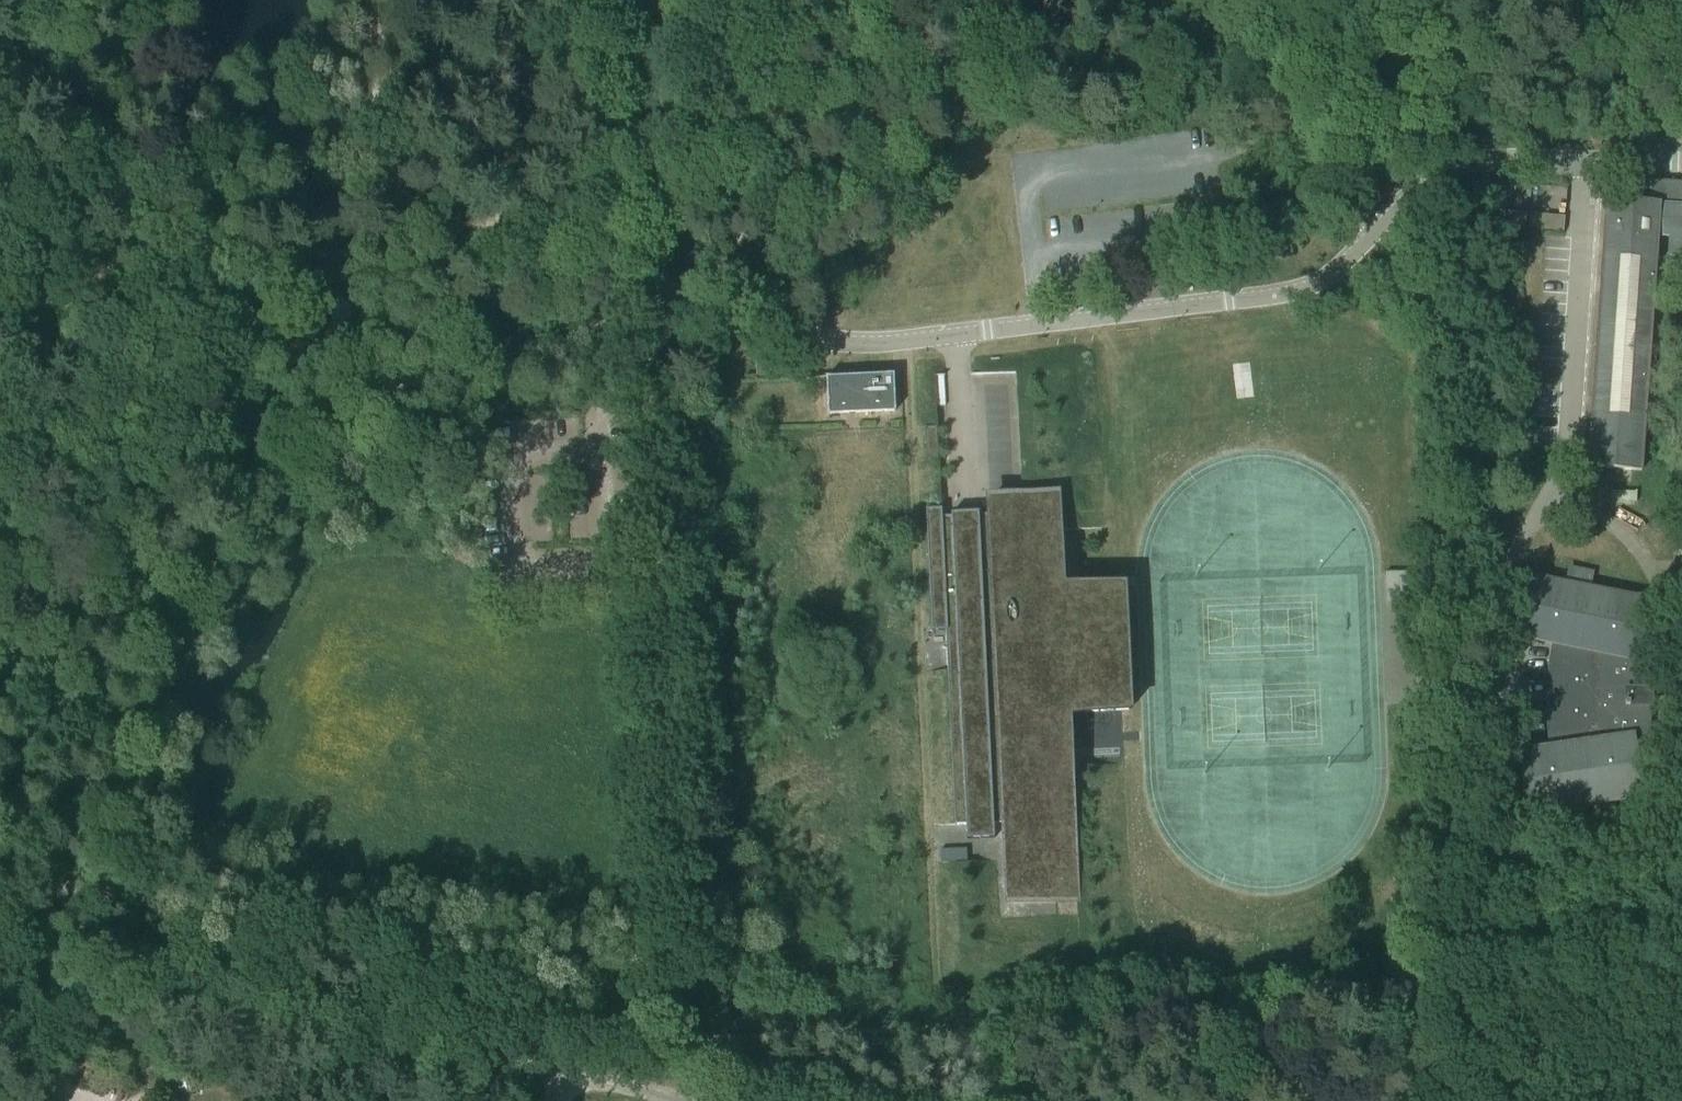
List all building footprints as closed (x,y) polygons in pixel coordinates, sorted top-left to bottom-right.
[(1681,198),(1681,182),(1650,180),(1649,203),(1607,201),(1588,467),(1592,467),(1592,473),(1601,474),(1601,468),(1641,471),(1658,236),(1670,237),(1669,255),(1681,256),(1681,206),(1681,198)] [(1530,197),(1531,185),(1519,184),(1518,196),(1530,197)] [(1529,228),(1564,231),(1565,217),(1531,214),(1529,228)] [(797,348),(789,348),(789,356),(797,356),(797,348)] [(829,415),(895,412),(893,375),(827,378),(829,415)] [(1063,589),(1059,499),(988,503),(988,514),(979,514),(979,512),(951,513),(951,516),(943,516),(942,508),(926,509),(932,632),(946,631),(948,671),(934,671),(942,825),(967,825),(967,840),(995,839),(994,823),(1003,823),(1007,900),(1078,897),(1069,713),(1130,710),(1124,586),(1063,589)] [(1589,592),(1592,574),(1569,569),(1565,587),(1538,582),(1527,636),(1563,643),(1559,706),(1561,749),(1521,755),(1529,810),(1559,805),(1562,822),(1585,819),(1582,802),(1641,793),(1633,739),(1649,738),(1650,710),(1651,705),(1652,686),(1650,687),(1651,661),(1635,658),(1646,604),(1589,592)] [(1400,572),(1386,573),(1387,603),(1401,602),(1400,572)] [(1415,572),(1400,572),(1401,602),(1416,602),(1415,572)] [(967,849),(941,850),(941,863),(967,862),(967,849)]
